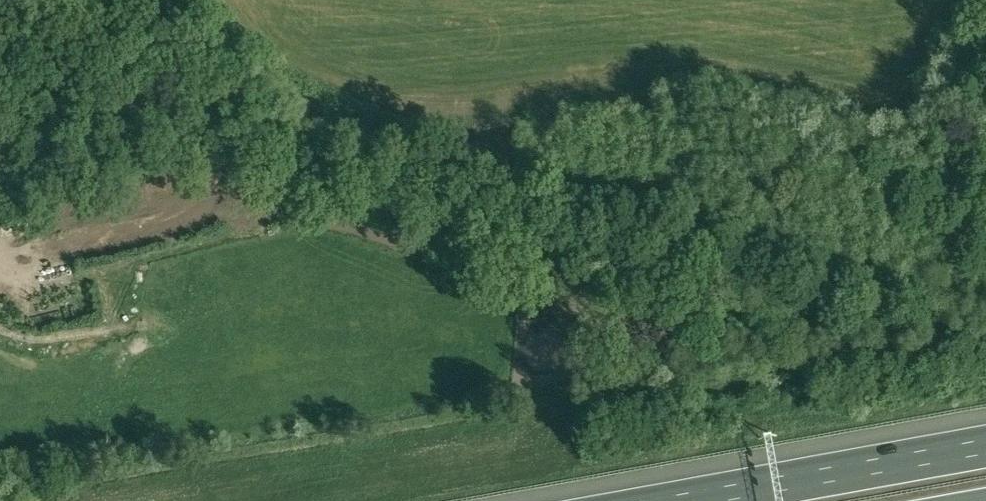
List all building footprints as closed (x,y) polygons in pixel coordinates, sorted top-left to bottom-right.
[(27,308),(26,286),(17,287),(18,308),(27,308)]
